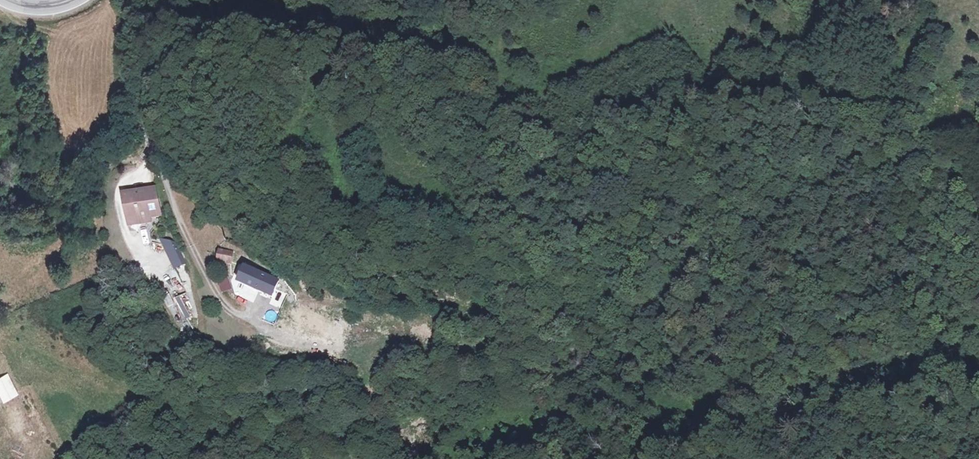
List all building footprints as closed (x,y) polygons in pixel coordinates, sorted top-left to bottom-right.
[(307,131),(317,130),(316,121),(307,122),(307,131)] [(130,195),(134,219),(154,215),(164,214),(158,190),(130,195)] [(155,221),(154,215),(134,219),(135,225),(155,221)] [(176,271),(185,267),(172,239),(162,243),(176,271)] [(238,268),(224,262),(220,272),(233,278),(238,268)] [(186,268),(179,271),(186,286),(192,284),(186,268)] [(279,280),(243,272),(240,286),(276,295),(279,280)] [(231,281),(222,283),(224,296),(234,294),(231,281)] [(183,299),(168,307),(178,326),(193,318),(183,299)] [(32,449),(16,455),(18,458),(36,458),(32,449)]
